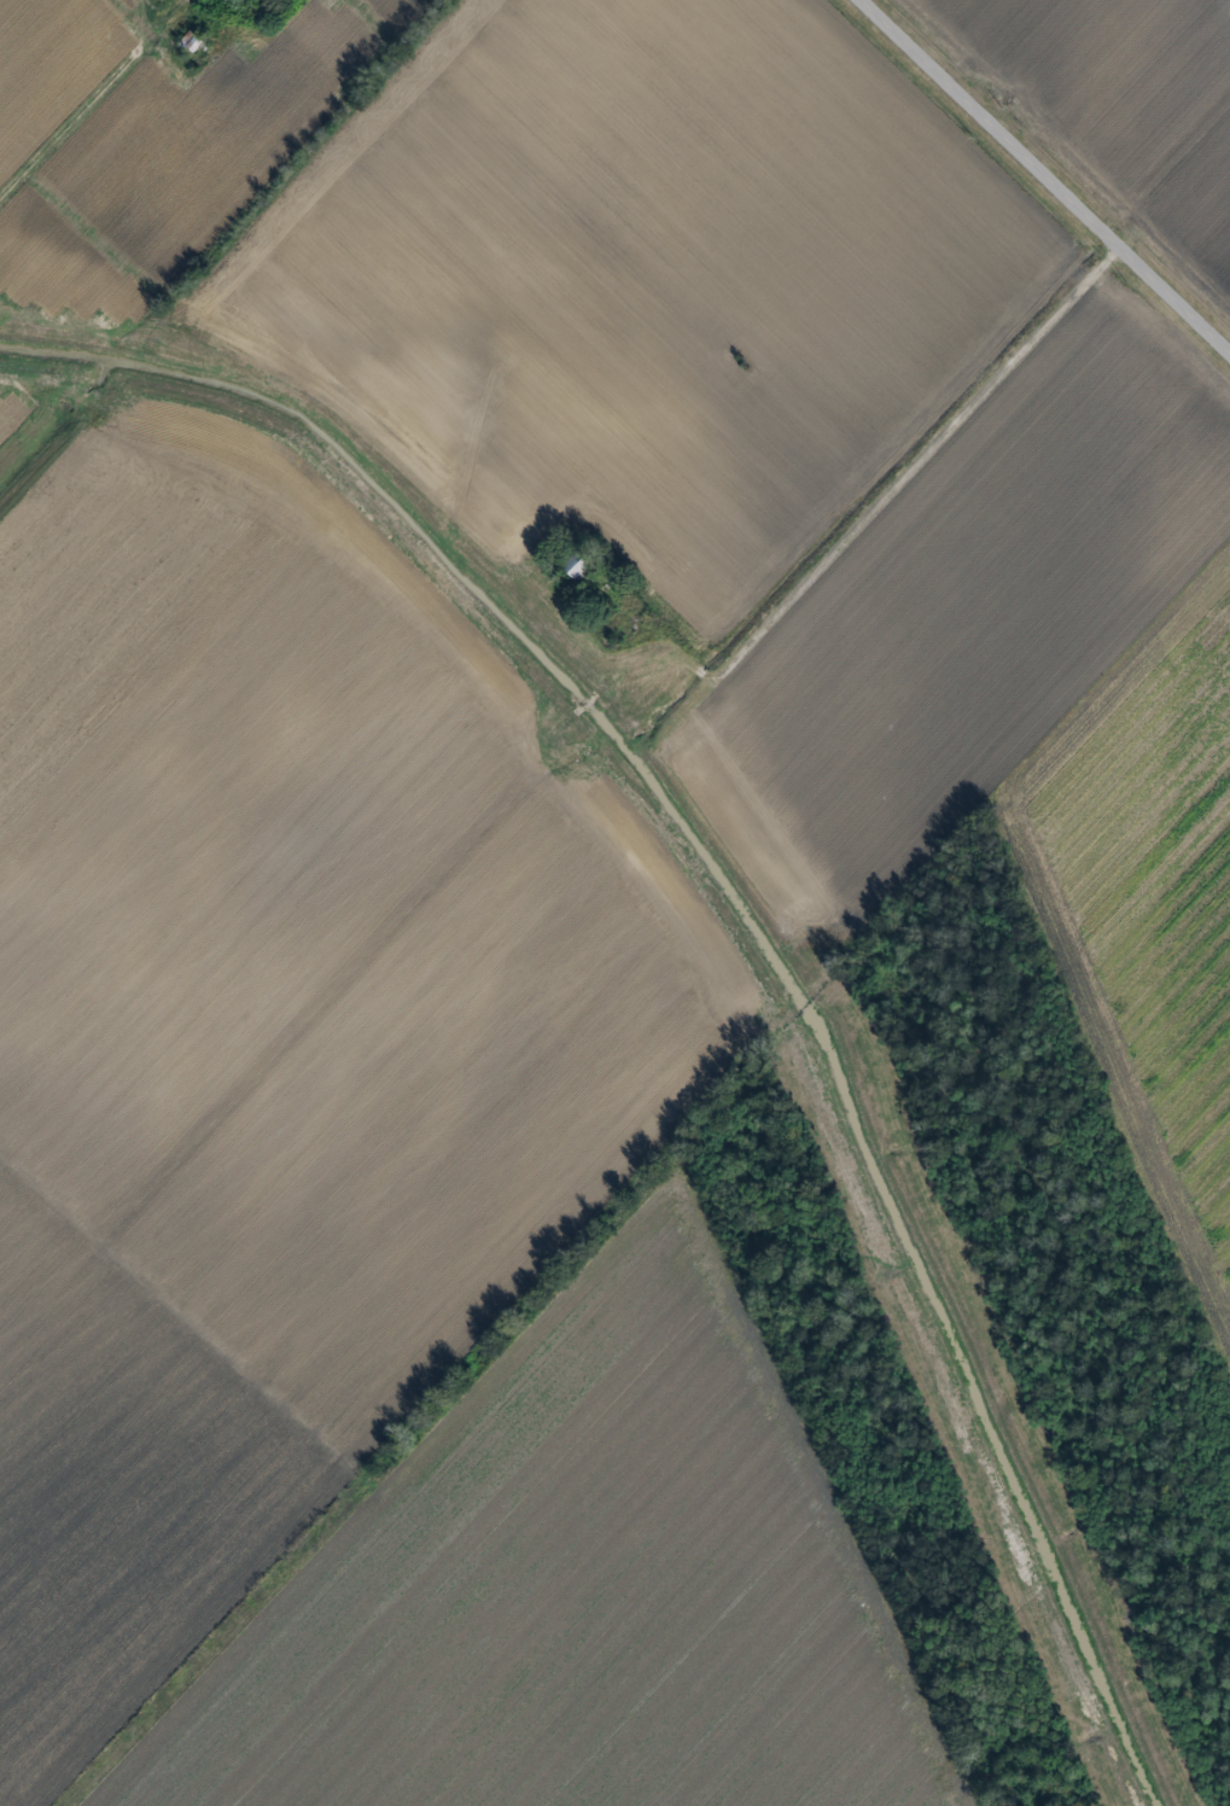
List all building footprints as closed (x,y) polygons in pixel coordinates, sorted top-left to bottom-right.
[(564,566),(576,578),(590,565),(578,552),(564,566)]
